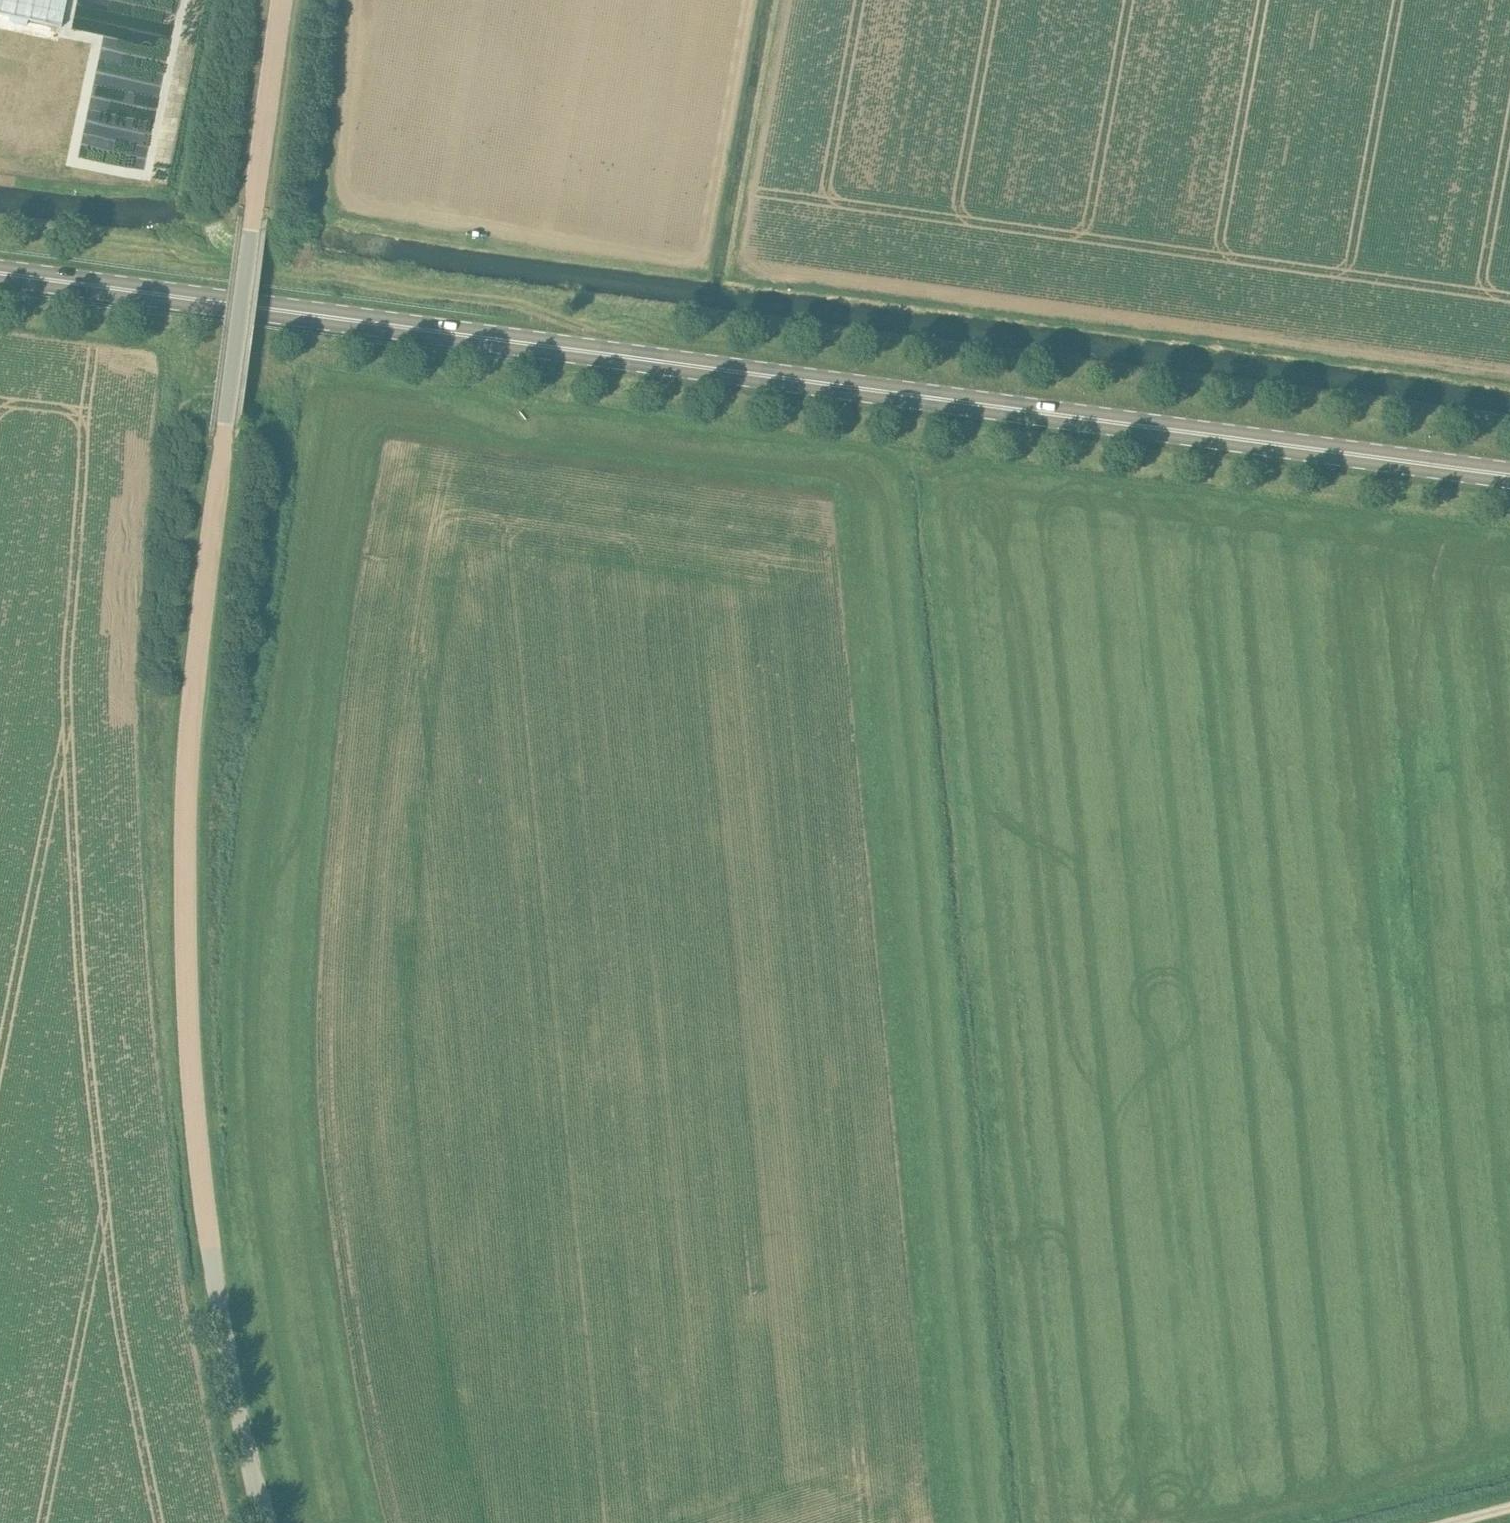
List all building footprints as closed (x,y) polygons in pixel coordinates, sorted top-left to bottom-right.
[(61,27),(67,0),(0,0),(0,15),(61,27)]
